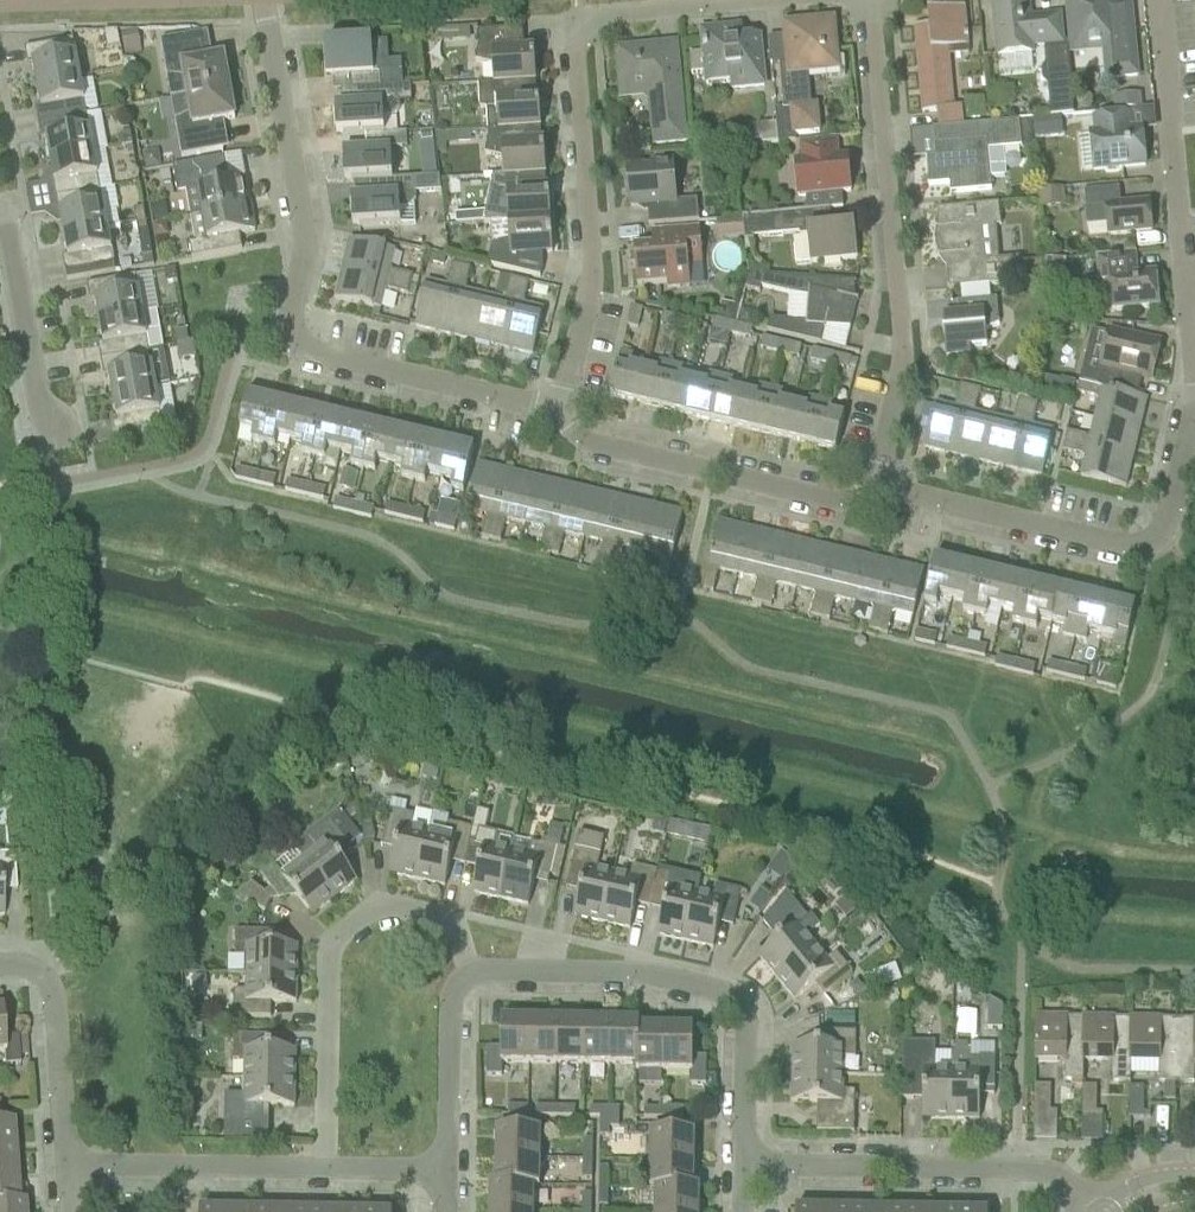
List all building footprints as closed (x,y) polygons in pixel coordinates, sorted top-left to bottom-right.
[(1101,7),(1100,0),(1076,0),(1068,1),(1073,56),(1102,53),(1104,80),(1137,77),(1130,4),(1101,7)] [(1028,4),(992,7),(995,31),(997,58),(998,57),(999,74),(1032,71),(1031,54),(1033,54),(1032,47),(1043,46),(1047,89),(1048,89),(1051,119),(1062,117),(1073,116),(1070,87),(1071,86),(1067,43),(1062,43),(1062,40),(1060,16),(1029,19),(1028,4)] [(968,56),(966,31),(964,8),(927,11),(928,26),(914,27),(922,114),(936,112),(938,129),(964,126),(962,108),(955,108),(950,58),(968,56)] [(838,58),(836,39),(834,20),(782,25),(786,63),(778,63),(783,110),(775,111),(776,125),(778,144),(795,143),(794,136),(819,133),(817,107),(811,107),(808,75),(825,73),(826,78),(845,77),(843,58),(838,58)] [(455,28),(441,28),(442,39),(456,38),(455,28)] [(759,37),(741,39),(740,29),(701,32),(703,55),(689,56),(691,74),(708,72),(709,88),(728,86),(729,92),(764,88),(759,37)] [(475,63),(492,66),(493,84),(528,82),(528,83),(535,83),(534,50),(523,51),(522,30),(477,32),(477,47),(475,63)] [(120,48),(117,31),(103,31),(106,50),(120,48)] [(125,57),(142,54),(138,32),(120,36),(125,57)] [(202,34),(160,42),(162,56),(166,77),(183,78),(186,97),(229,89),(223,59),(207,61),(202,34)] [(36,86),(79,78),(72,40),(24,49),(27,65),(33,64),(36,86)] [(401,62),(372,64),(371,43),(324,46),(325,78),(356,76),(357,90),(398,88),(398,87),(402,87),(401,73),(401,62)] [(687,143),(679,68),(677,44),(615,50),(619,93),(647,90),(655,97),(657,116),(651,124),(653,146),(687,143)] [(37,124),(86,116),(79,78),(36,86),(40,108),(35,109),(37,124)] [(528,97),(528,83),(528,82),(493,84),(478,85),(479,109),(486,110),(487,133),(532,129),(540,129),(539,96),(528,97)] [(402,87),(398,87),(398,88),(399,96),(410,95),(410,86),(402,87)] [(392,118),(399,110),(399,96),(398,88),(357,90),(357,91),(372,90),(373,104),(334,106),(336,138),(372,136),(372,135),(385,134),(384,118),(392,118)] [(189,115),(175,122),(182,158),(200,155),(223,151),(218,123),(235,120),(229,89),(186,97),(189,115)] [(1114,112),(1141,109),(1140,94),(1112,98),(1114,112)] [(50,161),(93,153),(86,116),(37,124),(40,140),(46,139),(50,161)] [(1142,131),(1132,132),(1131,116),(1091,119),(1093,133),(1088,134),(1091,172),(1145,167),(1142,131)] [(1063,138),(1062,117),(1051,119),(1033,120),(1035,140),(1063,138)] [(1022,151),(1034,150),(1032,120),(933,130),(935,157),(926,158),(929,187),(949,185),(950,195),(991,191),(990,179),(1005,178),(1003,150),(1022,148),(1022,151)] [(758,146),(778,144),(776,125),(757,127),(758,146)] [(484,155),(502,159),(503,176),(492,177),(492,178),(537,175),(537,176),(545,175),(543,143),(533,143),(532,129),(487,133),(488,139),(484,155)] [(430,132),(420,133),(421,141),(431,140),(430,132)] [(389,148),(406,147),(405,133),(385,134),(372,135),(372,136),(373,150),(342,152),(344,184),(380,182),(380,181),(391,180),(389,148)] [(470,133),(434,135),(435,143),(471,141),(470,133)] [(129,134),(119,136),(120,138),(121,148),(126,147),(131,146),(132,146),(129,134)] [(432,142),(418,144),(420,156),(434,154),(432,142)] [(847,157),(837,158),(836,143),(800,146),(801,162),(792,163),(795,200),(804,199),(806,213),(830,211),(842,209),(841,194),(850,193),(847,157)] [(145,171),(161,168),(159,152),(142,154),(145,171)] [(51,199),(100,190),(93,153),(50,161),(54,182),(48,183),(51,199)] [(245,181),(229,184),(225,158),(172,166),(177,193),(187,192),(191,217),(203,215),(250,207),(245,181)] [(696,203),(675,204),(672,163),(652,164),(652,169),(627,171),(630,208),(651,206),(653,225),(648,225),(648,227),(698,223),(696,203)] [(489,202),(484,225),(491,224),(508,223),(550,221),(548,189),(538,190),(537,176),(537,175),(492,178),(493,186),(489,202)] [(415,193),(439,192),(438,179),(391,182),(391,180),(380,181),(380,182),(381,196),(351,197),(352,229),(402,226),(416,226),(415,209),(408,209),(415,202),(415,193)] [(1041,211),(1064,209),(1062,189),(1039,192),(1041,211)] [(1149,203),(1120,206),(1119,189),(1083,193),(1086,228),(1105,226),(1106,237),(1151,233),(1149,203)] [(63,235),(106,227),(100,190),(51,199),(54,215),(60,214),(63,235)] [(995,226),(1001,225),(999,204),(936,210),(938,226),(939,226),(939,230),(935,231),(934,241),(936,254),(938,258),(945,258),(948,290),(1053,280),(1065,267),(1064,260),(1019,264),(1019,259),(998,261),(995,226)] [(239,235),(255,233),(250,207),(203,215),(191,217),(195,244),(189,244),(191,260),(241,250),(239,235)] [(136,222),(146,220),(144,209),(134,210),(136,222)] [(806,214),(742,220),(744,237),(744,238),(743,238),(744,244),(753,244),(753,240),(807,234),(808,245),(793,246),(795,266),(824,263),(824,267),(839,265),(839,262),(857,260),(854,229),(828,231),(826,212),(830,212),(830,211),(806,213),(806,214)] [(144,268),(154,266),(146,220),(136,222),(144,268)] [(541,253),(552,253),(550,221),(508,223),(509,241),(491,247),(487,265),(539,278),(542,267),(541,253)] [(66,281),(114,272),(106,227),(63,235),(67,257),(61,258),(66,281)] [(688,267),(701,266),(698,229),(660,232),(661,249),(634,251),(637,287),(666,284),(667,290),(689,288),(688,267)] [(395,253),(371,246),(349,240),(342,270),(410,286),(412,277),(390,271),(395,253)] [(434,253),(431,266),(445,269),(448,257),(434,253)] [(1155,276),(1136,277),(1134,254),(1096,257),(1099,282),(1089,283),(1092,312),(1111,313),(1158,309),(1155,276)] [(444,335),(460,267),(451,265),(446,286),(426,281),(415,328),(444,335)] [(464,291),(469,270),(460,267),(444,335),(473,342),(484,296),(464,291)] [(167,284),(177,282),(175,269),(164,271),(167,284)] [(408,296),(410,286),(342,270),(335,300),(380,311),(384,294),(389,291),(408,296)] [(855,283),(831,281),(746,275),(743,289),(760,293),(761,288),(808,299),(807,324),(769,319),(765,333),(822,346),(826,328),(850,330),(856,302),(858,303),(858,301),(854,300),(855,283)] [(99,322),(142,314),(135,276),(86,285),(89,301),(95,300),(99,322)] [(503,349),(519,281),(509,279),(504,301),(484,296),(473,342),(503,349)] [(524,302),(528,283),(519,281),(503,349),(532,356),(543,311),(526,307),(524,302)] [(989,326),(998,325),(996,300),(956,304),(958,318),(943,319),(941,319),(943,336),(945,357),(970,355),(969,349),(987,348),(985,330),(989,330),(989,326)] [(721,304),(717,321),(733,325),(735,325),(739,308),(721,304)] [(637,330),(641,310),(631,308),(626,327),(637,330)] [(741,311),(738,324),(751,327),(753,319),(749,312),(741,311)] [(100,360),(148,352),(142,314),(99,322),(103,344),(97,345),(100,360)] [(679,330),(681,319),(662,315),(660,326),(679,330)] [(698,334),(700,323),(681,319),(679,330),(698,334)] [(711,331),(708,342),(728,346),(730,335),(733,325),(717,321),(713,320),(711,331)] [(749,340),(752,329),(735,325),(733,325),(730,335),(749,340)] [(194,344),(187,344),(186,332),(175,333),(177,347),(194,344)] [(1159,345),(1136,339),(1107,332),(1098,371),(1103,372),(1102,375),(1081,371),(1078,384),(1137,398),(1142,378),(1151,380),(1159,345)] [(779,354),(781,344),(763,339),(760,350),(779,354)] [(179,361),(196,359),(194,344),(177,347),(179,361)] [(797,358),(800,348),(781,344),(779,354),(797,358)] [(832,356),(828,355),(813,351),(810,361),(829,366),(832,356)] [(112,397),(155,389),(148,352),(100,360),(103,376),(109,375),(112,397)] [(630,366),(633,357),(620,354),(610,398),(635,404),(643,369),(630,366)] [(848,370),(851,360),(832,356),(829,366),(848,370)] [(660,410),(670,367),(660,364),(657,373),(643,369),(635,404),(660,410)] [(680,379),(682,370),(670,367),(660,410),(685,416),(693,382),(680,379)] [(710,422),(721,377),(709,375),(707,385),(693,382),(685,416),(710,422)] [(730,391),(732,380),(721,377),(710,422),(735,428),(743,394),(730,391)] [(1060,382),(1057,395),(1072,399),(1075,383),(1061,380),(1060,382)] [(1146,400),(1137,398),(1078,384),(1076,393),(1098,398),(1093,418),(1139,429),(1146,400)] [(953,456),(969,388),(960,386),(956,405),(956,406),(951,409),(934,405),(934,408),(930,421),(930,422),(928,431),(924,449),(953,456)] [(760,434),(771,390),(759,387),(756,397),(743,394),(735,428),(760,434)] [(249,388),(240,429),(254,433),(252,442),(262,445),(273,402),(257,398),(259,390),(249,388)] [(974,411),(979,391),(969,388),(953,456),(983,463),(994,416),(974,411)] [(113,436),(162,427),(155,389),(112,397),(116,418),(110,419),(113,436)] [(779,403),(782,392),(771,390),(760,434),(785,440),(793,406),(779,403)] [(273,402),(262,445),(275,448),(277,440),(289,443),(300,400),(291,398),(289,406),(273,402)] [(810,446),(821,402),(808,399),(806,409),(793,406),(785,440),(810,446)] [(307,410),(309,402),(300,400),(289,443),(304,446),(302,456),(312,458),(323,414),(307,410)] [(1012,470),(1028,402),(1018,400),(1013,421),(994,416),(983,463),(1012,470)] [(830,415),(832,405),(821,402),(810,446),(835,452),(844,418),(830,415)] [(1032,426),(1037,404),(1028,402),(1012,470),(1041,477),(1053,430),(1032,426)] [(924,405),(920,418),(930,421),(934,408),(924,405)] [(339,455),(350,412),(341,410),(339,418),(323,414),(312,458),(325,461),(327,452),(339,455)] [(357,422),(359,414),(350,412),(339,455),(353,458),(351,468),(362,470),(373,426),(357,422)] [(1132,459),(1139,429),(1093,418),(1088,438),(1067,433),(1064,443),(1132,459)] [(922,420),(920,429),(928,431),(930,422),(922,420)] [(390,467),(400,424),(391,422),(389,429),(373,426),(362,470),(374,473),(377,464),(390,467)] [(407,434),(409,426),(400,424),(390,467),(402,470),(400,479),(413,482),(423,438),(407,434)] [(440,479),(450,436),(440,433),(439,441),(423,438),(413,482),(425,484),(427,476),(440,479)] [(457,446),(458,438),(450,436),(440,479),(452,482),(450,491),(463,494),(473,449),(457,446)] [(1125,488),(1132,459),(1064,443),(1062,452),(1081,457),(1081,456),(1084,461),(1080,478),(1125,488)] [(477,465),(467,510),(484,514),(487,519),(486,519),(482,538),(490,540),(506,472),(477,465)] [(237,469),(235,479),(254,484),(256,474),(237,469)] [(506,472),(490,540),(500,542),(505,524),(504,523),(509,520),(525,524),(535,479),(506,472)] [(256,474),(254,484),(273,488),(273,489),(276,478),(256,474)] [(535,479),(525,524),(542,528),(545,533),(544,533),(540,552),(549,554),(565,486),(535,479)] [(287,481),(285,491),(304,496),(306,485),(287,481)] [(306,485),(304,496),(323,500),(326,490),(306,485)] [(565,486),(549,554),(550,554),(559,556),(563,538),(563,537),(567,534),(583,538),(594,493),(565,486)] [(594,493),(583,538),(600,542),(603,547),(602,547),(598,566),(604,567),(607,568),(624,500),(594,493)] [(335,500),(333,510),(352,514),(354,504),(335,500)] [(624,500),(607,568),(617,570),(621,552),(621,551),(626,548),(642,552),(653,508),(624,500)] [(354,504),(352,514),(371,519),(372,518),(373,511),(374,509),(354,504)] [(385,514),(384,515),(403,519),(405,509),(387,505),(385,514)] [(653,508),(642,552),(658,556),(661,561),(660,561),(656,580),(664,582),(666,582),(671,559),(672,559),(682,515),(653,508)] [(405,509),(403,519),(423,524),(425,514),(405,509)] [(437,517),(435,527),(454,531),(457,521),(437,517)] [(709,568),(703,591),(713,593),(718,575),(717,574),(722,571),(738,575),(748,530),(719,523),(713,546),(708,568),(709,568)] [(748,530),(738,575),(754,579),(757,584),(752,603),(761,605),(777,537),(748,530)] [(796,589),(807,544),(777,537),(761,605),(771,607),(776,589),(775,588),(780,585),(796,589)] [(807,544),(796,589),(812,593),(815,598),(812,612),(810,617),(819,619),(820,619),(836,551),(807,544)] [(836,551),(820,619),(829,621),(834,603),(833,602),(838,599),(855,603),(865,558),(836,551)] [(934,560),(924,603),(936,606),(939,598),(952,601),(962,558),(953,556),(951,563),(934,560)] [(865,558),(855,603),(871,607),(874,612),(873,612),(869,630),(869,631),(878,633),(895,565),(865,558)] [(969,568),(971,560),(962,558),(952,601),(965,604),(962,614),(974,617),(985,571),(969,568)] [(895,565),(878,633),(887,635),(892,617),(891,616),(896,613),(913,617),(918,595),(924,572),(895,565)] [(1001,613),(1011,569),(1002,567),(1001,575),(985,571),(974,617),(985,619),(988,610),(1001,613)] [(1019,580),(1020,572),(1011,569),(1001,613),(1014,617),(1012,625),(1024,628),(1034,583),(1019,580)] [(1060,589),(1062,581),(1052,579),(1050,587),(1034,583),(1024,628),(1034,631),(1036,623),(1049,627),(1050,625),(1051,625),(1060,589)] [(1085,595),(1060,589),(1051,625),(1064,628),(1062,636),(1075,639),(1085,595)] [(1102,636),(1111,601),(1085,595),(1075,639),(1086,642),(1089,633),(1102,636)] [(1111,601),(1102,636),(1114,639),(1112,648),(1125,650),(1135,607),(1111,601)] [(917,631),(915,642),(934,646),(937,636),(917,631)] [(949,639),(946,649),(965,654),(967,643),(949,639)] [(967,643),(965,654),(966,654),(985,658),(987,648),(967,643)] [(996,661),(995,668),(999,669),(1013,672),(1015,662),(997,658),(996,661)] [(1015,662),(1013,672),(1028,676),(1033,677),(1035,667),(1015,662)] [(1046,671),(1046,673),(1064,677),(1066,667),(1048,663),(1046,671)] [(1066,667),(1064,677),(1065,677),(1084,682),(1085,681),(1087,672),(1066,667)] [(1115,690),(1118,679),(1098,675),(1096,685),(1115,690)] [(355,751),(352,765),(359,767),(367,761),(369,754),(355,751)] [(344,752),(333,756),(334,761),(342,765),(347,763),(344,752)] [(425,766),(423,777),(436,781),(439,770),(425,766)] [(413,827),(415,816),(389,810),(382,840),(397,843),(389,874),(417,881),(428,831),(413,827)] [(473,829),(466,859),(480,862),(473,894),(500,900),(512,850),(496,846),(498,835),(485,832),(489,814),(477,811),(473,829)] [(348,848),(333,829),(326,820),(306,835),(308,837),(294,848),(295,850),(334,899),(356,882),(336,857),(348,848)] [(654,820),(652,832),(664,835),(667,823),(654,820)] [(371,823),(361,825),(365,843),(373,844),(374,839),(371,823)] [(466,859),(473,829),(447,823),(445,834),(428,831),(417,881),(445,887),(452,856),(466,859)] [(561,843),(564,827),(550,824),(546,839),(561,843)] [(697,829),(695,838),(707,841),(710,832),(697,829)] [(598,869),(605,838),(579,833),(568,882),(582,886),(575,917),(602,923),(614,873),(598,869)] [(19,835),(7,836),(7,845),(19,844),(19,835)] [(549,878),(556,847),(531,842),(528,853),(512,850),(500,900),(528,906),(535,875),(549,878)] [(312,917),(334,899),(295,850),(260,876),(279,901),(292,891),(312,917)] [(14,860),(13,853),(0,854),(0,917),(3,917),(1,885),(16,883),(14,860)] [(651,901),(658,872),(632,867),(630,876),(614,873),(602,923),(630,930),(637,898),(651,901)] [(681,890),(683,878),(658,872),(651,901),(665,905),(658,936),(685,942),(697,893),(681,890)] [(265,912),(271,899),(251,884),(234,897),(265,912)] [(735,921),(741,891),(716,885),(713,896),(697,893),(685,942),(713,949),(720,917),(735,921)] [(759,891),(749,906),(759,913),(769,898),(759,891)] [(811,915),(807,919),(786,892),(782,898),(763,922),(770,931),(775,927),(784,937),(759,958),(777,980),(815,948),(806,936),(819,925),(811,915)] [(265,932),(241,931),(233,931),(234,957),(247,957),(247,974),(296,976),(297,947),(265,946),(265,932)] [(836,952),(826,961),(815,948),(777,980),(795,1002),(820,981),(829,992),(853,973),(836,952)] [(296,1004),(296,976),(247,974),(247,981),(242,981),(242,991),(233,991),(233,1017),(263,1018),(264,1003),(296,1004)] [(855,999),(864,993),(856,983),(848,989),(855,999)] [(1002,1007),(988,999),(987,1031),(1002,1031),(1002,1007)] [(4,1038),(2,1010),(0,1010),(0,1053),(4,1053),(4,1066),(19,1065),(18,1037),(4,1038)] [(1083,1019),(1036,1018),(1035,1018),(1035,1060),(1065,1061),(1064,1082),(1082,1082),(1083,1019)] [(1129,1083),(1130,1019),(1083,1019),(1082,1082),(1083,1082),(1083,1061),(1112,1062),(1111,1083),(1129,1083)] [(1176,1084),(1177,1020),(1130,1019),(1129,1083),(1130,1083),(1130,1062),(1159,1062),(1158,1084),(1176,1084)] [(528,1064),(529,1021),(501,1020),(501,1050),(487,1049),(486,1077),(502,1078),(502,1064),(528,1064)] [(1177,1020),(1176,1084),(1194,1084),(1194,1063),(1194,1021),(1177,1020)] [(556,1064),(556,1021),(529,1021),(528,1064),(556,1064)] [(583,1064),(584,1022),(556,1021),(556,1064),(583,1064)] [(611,1064),(612,1022),(584,1022),(583,1064),(611,1064)] [(638,1074),(639,1028),(639,1022),(612,1022),(611,1064),(635,1064),(635,1074),(638,1074)] [(665,1073),(666,1029),(639,1028),(638,1074),(665,1073)] [(693,1058),(693,1029),(666,1029),(665,1073),(691,1073),(691,1086),(706,1086),(706,1058),(693,1058)] [(855,1033),(849,1033),(825,1033),(825,1047),(793,1047),(792,1075),(843,1076),(843,1060),(855,1060),(855,1033)] [(1001,1051),(1001,1034),(989,1033),(989,1051),(1001,1051)] [(263,1036),(239,1036),(233,1036),(232,1062),(243,1062),(243,1079),(295,1080),(295,1051),(263,1051),(263,1036)] [(934,1070),(935,1044),(902,1043),(901,1100),(923,1100),(922,1120),(950,1120),(952,1070),(934,1070)] [(970,1059),(970,1053),(952,1053),(952,1070),(950,1120),(979,1121),(980,1089),(994,1089),(995,1059),(970,1059)] [(842,1093),(843,1076),(792,1075),(792,1103),(824,1104),(824,1118),(817,1118),(817,1132),(854,1133),(855,1093),(842,1093)] [(294,1108),(295,1080),(243,1079),(243,1095),(232,1095),(232,1121),(262,1122),(262,1107),(294,1108)] [(1165,1085),(1164,1102),(1175,1102),(1176,1085),(1165,1085)] [(1051,1086),(1035,1086),(1034,1086),(1034,1117),(1050,1117),(1051,1086)] [(1096,1118),(1097,1087),(1082,1087),(1082,1118),(1096,1118)] [(1143,1119),(1144,1088),(1129,1088),(1129,1119),(1143,1119)] [(527,1116),(528,1107),(507,1106),(507,1116),(527,1116)] [(555,1117),(574,1117),(574,1106),(555,1107),(555,1117)] [(535,1117),(555,1117),(555,1107),(535,1107),(535,1117)] [(589,1117),(599,1117),(609,1117),(609,1108),(589,1108),(589,1117)] [(662,1119),(662,1109),(642,1108),(642,1119),(662,1119)] [(682,1119),(683,1109),(662,1109),(662,1119),(682,1119)] [(609,1137),(609,1128),(609,1117),(599,1117),(599,1137),(609,1137)] [(15,1151),(13,1124),(0,1125),(0,1152),(15,1151)] [(540,1131),(520,1131),(496,1131),(496,1157),(540,1158),(540,1131)] [(694,1134),(670,1133),(651,1133),(650,1160),(694,1160),(694,1134)] [(592,1160),(593,1140),(583,1140),(583,1160),(592,1160)] [(17,1178),(15,1151),(0,1152),(0,1179),(17,1178)] [(540,1185),(540,1158),(496,1157),(495,1184),(540,1185)] [(592,1180),(592,1160),(583,1160),(582,1180),(592,1180)] [(693,1188),(694,1160),(650,1160),(650,1187),(693,1188)] [(608,1187),(609,1168),(599,1167),(599,1187),(608,1187)] [(19,1205),(17,1178),(0,1179),(0,1206),(19,1205)] [(540,1185),(495,1184),(490,1184),(489,1211),(496,1211),(534,1211),(534,1188),(540,1188),(540,1185)] [(608,1207),(608,1187),(599,1187),(598,1207),(608,1207)] [(699,1188),(693,1188),(650,1187),(650,1189),(654,1189),(654,1211),(699,1211),(699,1188)] [(592,1194),(582,1194),(582,1211),(591,1211),(592,1194)]
